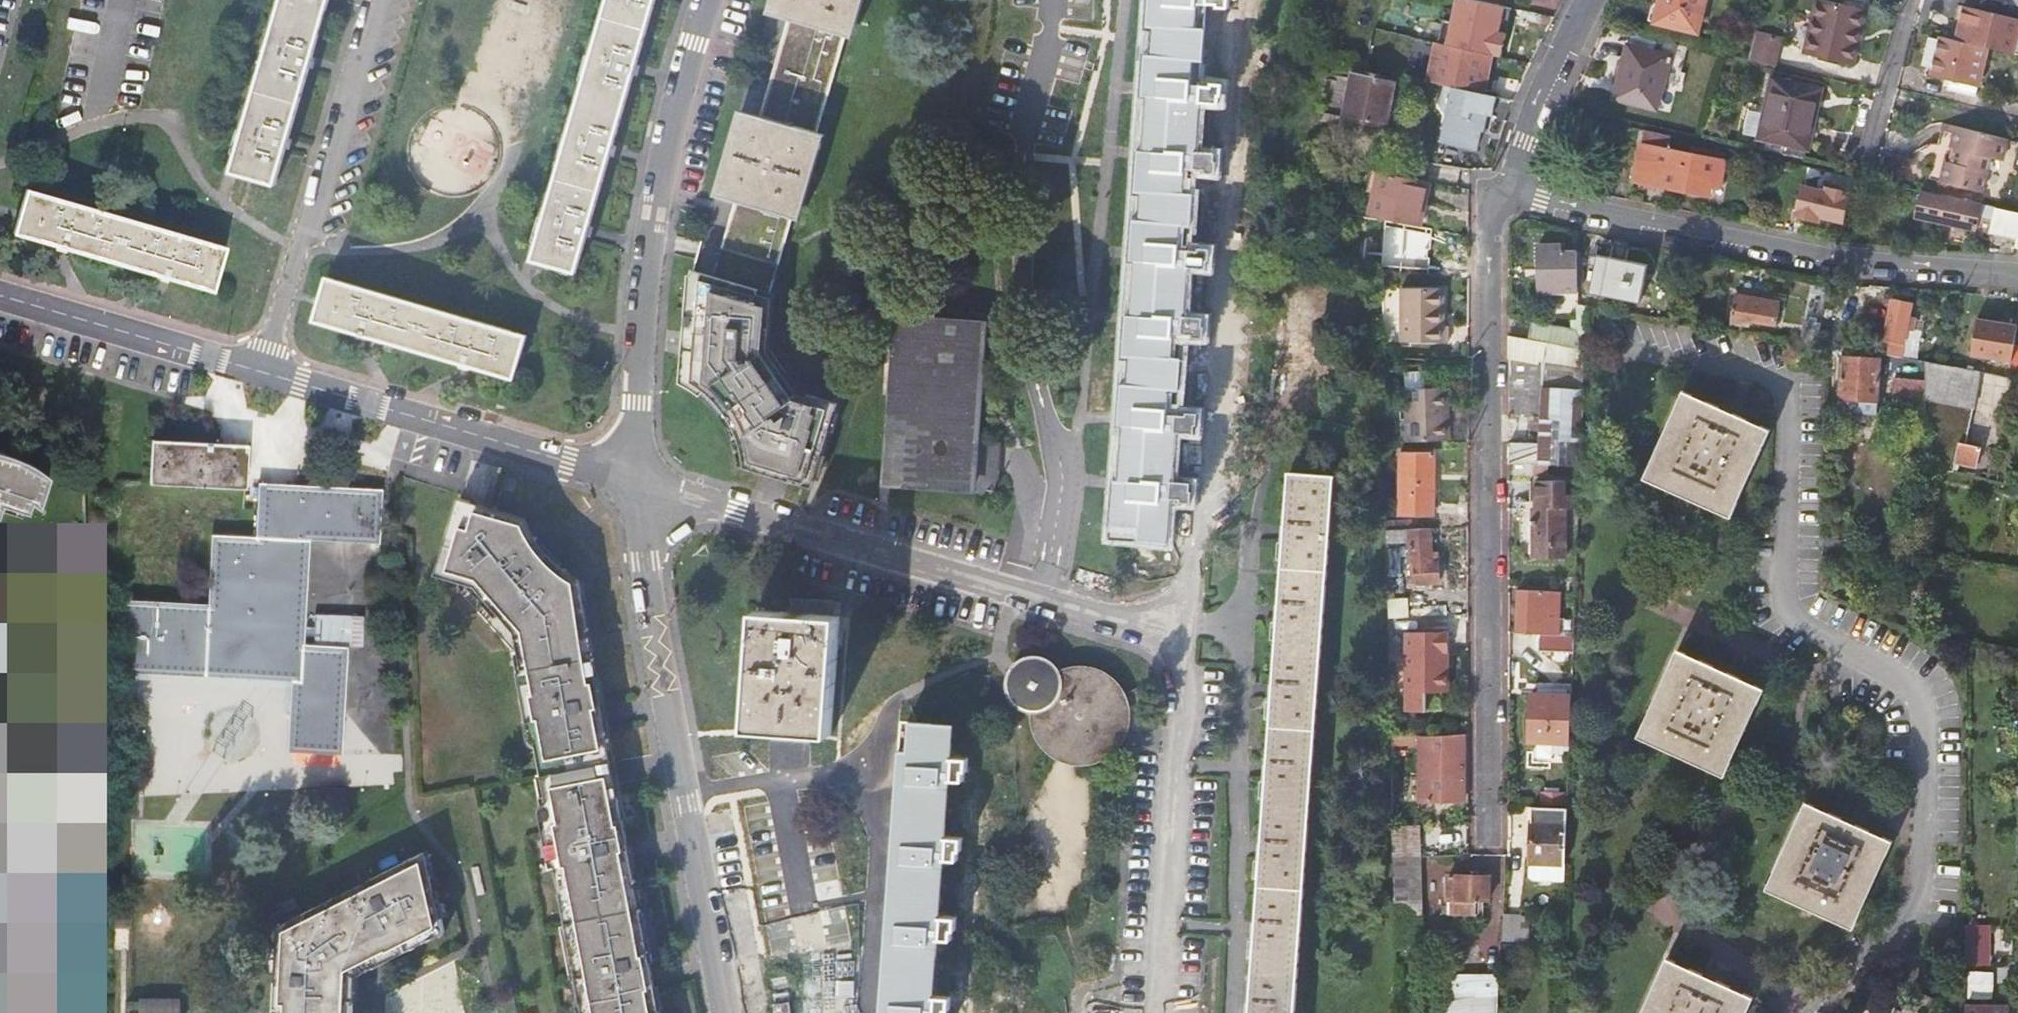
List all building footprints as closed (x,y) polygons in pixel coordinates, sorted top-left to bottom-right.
[(233,175),(276,187),(286,152),(287,151),(289,146),(290,142),(289,141),(309,72),(311,71),(313,64),(314,61),(313,60),(330,0),(284,0),(233,175)] [(533,259),(575,273),(586,238),(587,238),(589,233),(590,228),(589,228),(610,157),(611,157),(613,152),(614,147),(612,147),(634,76),(636,71),(637,66),(636,65),(655,0),(609,0),(533,259)] [(790,220),(797,222),(822,136),(815,134),(843,35),(850,37),(861,0),(770,0),(766,14),(794,22),(766,118),(738,110),(712,198),(734,204),(790,220)] [(1137,300),(1182,319),(1183,310),(1188,237),(1194,148),(1199,75),(1204,0),(1154,0),(1134,299),(1137,300)] [(1472,0),(1400,0),(1397,14),(1432,23),(1430,33),(1424,31),(1421,42),(1427,43),(1421,74),(1455,81),(1472,0)] [(1707,0),(1662,0),(1658,19),(1700,29),(1707,0)] [(1842,0),(1820,0),(1809,47),(1855,58),(1867,6),(1842,0)] [(1943,37),(1937,65),(1935,72),(1954,78),(1963,79),(1961,87),(1976,91),(1977,83),(1981,83),(1990,45),(2017,52),(2017,50),(2017,16),(1968,3),(1959,38),(1944,34),(1943,37)] [(1784,38),(1758,32),(1752,56),(1779,62),(1784,38)] [(1926,63),(1937,65),(1943,37),(1933,35),(1926,63)] [(1673,52),(1631,43),(1618,95),(1660,107),(1673,52)] [(1387,127),(1397,79),(1355,70),(1345,118),(1387,127)] [(1776,77),(1768,110),(1768,113),(1774,114),(1770,135),(1788,140),(1811,144),(1819,106),(1816,105),(1819,86),(1776,77)] [(1963,79),(1954,78),(1953,85),(1961,87),(1963,79)] [(1514,104),(1454,92),(1443,149),(1481,158),(1489,137),(1503,139),(1514,104)] [(1768,113),(1768,110),(1752,107),(1748,131),(1770,135),(1774,114),(1768,113)] [(1960,129),(1961,123),(1947,119),(1946,125),(1960,129)] [(2008,158),(2014,136),(1961,123),(1960,129),(1956,145),(1960,146),(1957,158),(1952,157),(1946,178),(1986,188),(1995,155),(2008,158)] [(1727,158),(1695,151),(1673,146),(1676,132),(1649,126),(1641,166),(1670,171),(1668,182),(1712,192),(1714,180),(1716,174),(1724,176),(1727,158)] [(1788,140),(1770,135),(1768,143),(1787,147),(1788,140)] [(1809,155),(1811,144),(1788,140),(1787,147),(1786,150),(1809,155)] [(1695,151),(1727,158),(1729,151),(1696,144),(1695,151)] [(1670,171),(1641,166),(1639,176),(1668,182),(1670,171)] [(1401,175),(1379,170),(1370,215),(1419,225),(1429,181),(1401,175)] [(1796,216),(1848,223),(1853,187),(1801,180),(1796,216)] [(1925,192),(1921,212),(2017,233),(2017,209),(1925,192)] [(224,250),(26,194),(15,235),(56,248),(57,249),(67,252),(68,252),(159,278),(159,279),(165,280),(170,282),(171,281),(213,293),(224,250)] [(790,220),(734,204),(722,245),(778,261),(790,220)] [(1577,293),(1578,251),(1562,251),(1561,245),(1559,245),(1554,245),(1539,246),(1540,270),(1545,270),(1545,286),(1546,294),(1549,294),(1577,293)] [(1643,299),(1650,261),(1601,251),(1594,289),(1643,299)] [(770,292),(778,267),(721,253),(714,276),(693,270),(690,282),(681,381),(689,385),(697,390),(704,396),(711,402),(716,408),(722,415),(727,423),(731,431),(735,439),(737,448),(739,456),(741,465),(812,486),(818,465),(837,404),(800,393),(769,348),(770,332),(773,294),(770,292)] [(526,337),(326,281),(316,323),(358,335),(358,336),(364,338),(367,339),(368,338),(467,367),(513,381),(526,337)] [(1403,343),(1450,343),(1450,327),(1445,326),(1444,290),(1403,290),(1403,343)] [(1735,314),(1780,322),(1784,299),(1740,292),(1735,314)] [(1915,299),(1896,296),(1886,350),(1905,354),(1910,327),(1917,327),(1919,314),(1913,313),(1915,299)] [(1168,537),(1167,537),(1170,478),(1174,401),(1178,318),(1137,300),(1134,299),(1132,298),(1119,534),(1114,533),(1114,538),(1168,543),(1170,542),(1170,540),(1170,538),(1168,537)] [(1822,342),(1829,302),(1817,300),(1814,317),(1809,317),(1808,328),(1812,329),(1810,340),(1822,342)] [(2001,334),(2017,337),(2017,329),(2017,302),(2007,300),(2001,334)] [(1540,343),(1586,351),(1587,306),(1577,306),(1578,332),(1543,326),(1538,325),(1531,324),(1528,341),(1534,342),(1540,343)] [(999,448),(978,447),(984,325),(902,321),(892,486),(997,493),(999,448)] [(2017,337),(2001,334),(2000,340),(2015,343),(2017,337)] [(1582,446),(1586,351),(1540,343),(1534,342),(1528,341),(1517,339),(1510,338),(1510,417),(1542,418),(1540,457),(1510,455),(1510,458),(1520,462),(1527,465),(1581,468),(1582,453),(1582,446)] [(1962,344),(1958,363),(1978,367),(1999,371),(2003,352),(1962,344)] [(1844,405),(1881,408),(1884,356),(1848,352),(1844,405)] [(1929,399),(1928,463),(1957,470),(1959,458),(1979,463),(1984,444),(1964,439),(1978,367),(1958,363),(1929,358),(1929,377),(1929,399)] [(1929,399),(1929,377),(1899,373),(1897,395),(1929,399)] [(1450,439),(1449,433),(1447,386),(1406,387),(1407,414),(1408,440),(1450,439)] [(1735,512),(1772,428),(1690,391),(1652,475),(1735,512)] [(245,486),(247,448),(201,442),(151,440),(148,482),(244,487),(245,486)] [(2,502),(28,510),(33,499),(41,507),(51,475),(32,460),(10,451),(0,449),(0,508),(2,502)] [(1432,458),(1399,457),(1399,476),(1432,477),(1432,458)] [(1331,479),(1288,475),(1284,527),(1278,608),(1272,691),(1266,772),(1260,845),(1254,924),(1248,1002),(1248,1012),(1291,1012),(1331,479)] [(1432,477),(1399,476),(1399,517),(1432,517),(1432,477)] [(115,671),(290,679),(286,747),(341,752),(347,646),(303,644),(309,540),(379,543),(382,492),(345,487),(283,484),(282,492),(256,492),(256,496),(249,496),(249,506),(255,506),(254,536),(211,535),(208,604),(119,599),(115,671)] [(584,626),(589,625),(582,579),(557,562),(539,543),(523,511),(508,507),(507,513),(495,509),(497,504),(460,493),(447,540),(446,539),(437,569),(447,572),(479,580),(515,625),(529,695),(524,696),(528,720),(533,719),(539,751),(608,738),(608,733),(607,730),(606,727),(595,729),(591,709),(602,706),(595,660),(593,661),(593,652),(588,653),(584,626)] [(1532,560),(1562,561),(1563,528),(1533,527),(1532,560)] [(1436,564),(1431,564),(1430,533),(1409,532),(1410,565),(1415,565),(1416,587),(1437,586),(1436,564)] [(1561,620),(1572,620),(1574,585),(1566,584),(1566,602),(1562,602),(1561,620)] [(1514,635),(1536,635),(1551,635),(1552,594),(1515,592),(1514,635)] [(837,615),(819,614),(820,600),(788,598),(787,612),(756,609),(747,721),(829,728),(837,615)] [(1391,602),(1391,619),(1403,618),(1402,602),(1391,602)] [(589,625),(584,626),(588,653),(593,652),(589,625)] [(1404,633),(1403,711),(1424,712),(1425,693),(1442,693),(1443,691),(1445,687),(1446,675),(1441,671),(1442,653),(1446,654),(1447,634),(1404,633)] [(1572,636),(1551,635),(1536,635),(1536,653),(1571,655),(1572,636)] [(1722,775),(1759,692),(1677,653),(1640,739),(1722,775)] [(1042,658),(1032,657),(1023,660),(1015,665),(1009,674),(1006,683),(1007,693),(1010,700),(1016,708),(1024,713),(1039,714),(1042,731),(1048,741),(1057,750),(1067,755),(1079,757),(1088,757),(1099,753),(1112,742),(1118,732),(1120,721),(1119,707),(1114,696),(1102,683),(1085,677),(1068,677),(1061,675),(1051,663),(1042,658)] [(1528,741),(1567,743),(1569,697),(1528,696),(1528,741)] [(602,706),(591,709),(595,729),(606,727),(602,706)] [(949,727),(905,724),(886,1012),(930,1012),(949,727)] [(1462,801),(1461,735),(1402,736),(1403,744),(1425,744),(1426,755),(1434,755),(1434,762),(1440,762),(1441,802),(1462,801)] [(655,986),(651,987),(648,975),(653,974),(649,957),(645,958),(642,942),(646,941),(641,911),(642,911),(641,908),(635,909),(630,883),(636,882),(636,879),(635,879),(631,857),(626,858),(622,834),(626,833),(617,783),(612,784),(570,792),(568,793),(567,794),(566,795),(565,796),(564,798),(564,800),(563,801),(563,802),(563,803),(562,804),(538,802),(551,868),(560,866),(576,947),(571,948),(576,978),(581,977),(584,993),(579,994),(583,1012),(660,1012),(655,986)] [(1409,800),(1421,800),(1421,790),(1409,790),(1409,800)] [(538,798),(538,802),(562,804),(563,803),(563,802),(563,801),(564,800),(564,798),(565,796),(566,795),(567,794),(568,793),(570,792),(538,798)] [(1529,848),(1563,849),(1565,808),(1530,808),(1529,848)] [(1855,929),(1894,849),(1812,809),(1774,892),(1855,929)] [(626,833),(622,834),(626,858),(631,857),(626,833)] [(1411,839),(1411,857),(1424,856),(1438,855),(1438,849),(1462,848),(1462,837),(1411,839)] [(1529,879),(1562,880),(1563,849),(1529,848),(1529,879)] [(1411,857),(1395,857),(1398,950),(1403,951),(1407,950),(1425,950),(1424,915),(1424,910),(1424,856),(1411,857)] [(368,973),(363,963),(390,950),(395,960),(446,934),(443,922),(442,922),(438,904),(429,907),(427,899),(434,896),(427,864),(418,858),(372,880),(372,879),(366,882),(283,922),(283,921),(278,924),(278,930),(279,930),(277,973),(283,973),(281,1012),(348,1012),(350,977),(359,977),(368,973)] [(1476,901),(1494,900),(1494,875),(1447,873),(1447,915),(1474,915),(1476,901)] [(1499,915),(1498,941),(1526,942),(1526,916),(1499,915)] [(1978,926),(1962,926),(1962,959),(1979,959),(1978,926)] [(390,950),(363,963),(368,973),(395,960),(390,950)] [(1747,1001),(1663,963),(1641,1012),(1741,1012),(1747,1001)] [(1973,969),(1972,991),(1995,993),(1996,971),(1973,969)] [(275,1012),(281,1012),(283,973),(277,973),(275,1012)] [(1500,976),(1445,975),(1443,1012),(1500,1012),(1500,976)] [(350,977),(348,1012),(357,1012),(359,977),(350,977)] [(140,1012),(180,1012),(180,1000),(140,1000),(140,1012)] [(1962,1003),(1962,1012),(2003,1012),(2003,1003),(1962,1003)]
